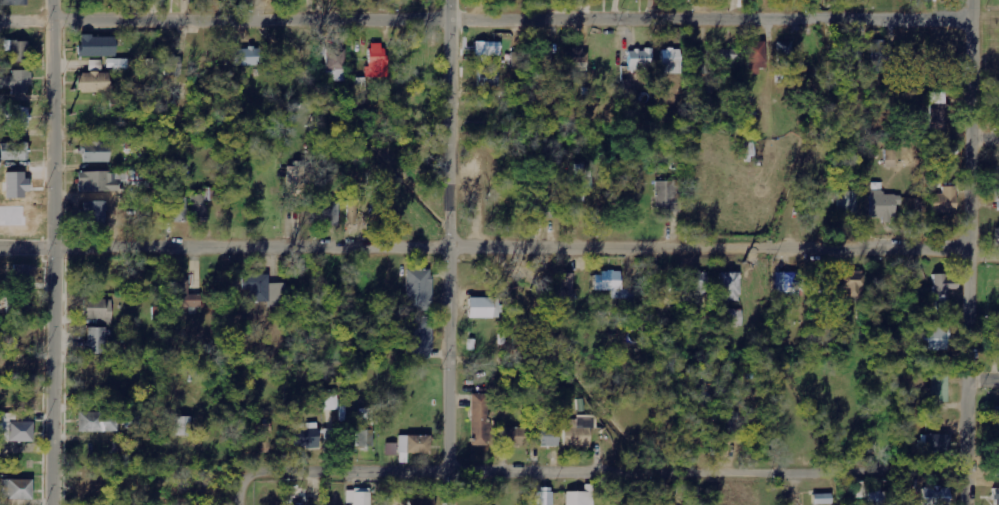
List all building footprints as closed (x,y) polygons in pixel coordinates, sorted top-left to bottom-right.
[(115,37),(80,37),(81,57),(116,56),(115,37)] [(4,52),(10,52),(10,62),(28,63),(29,42),(4,41),(4,52)] [(860,62),(860,41),(845,41),(844,62),(860,62)] [(890,41),(871,41),(872,69),(891,69),(890,41)] [(475,63),(487,63),(487,56),(501,56),(501,42),(476,42),(475,63)] [(747,42),(748,75),(759,74),(759,69),(767,68),(765,42),(747,42)] [(778,42),(778,66),(792,66),(792,42),(778,42)] [(343,49),(336,50),(336,43),(325,43),(326,75),(336,75),(337,81),(345,80),(343,49)] [(387,78),(388,44),(369,43),(368,78),(387,78)] [(557,72),(555,46),(538,47),(540,73),(557,72)] [(260,66),(260,49),(232,49),(232,66),(260,66)] [(567,49),(566,69),(587,70),(588,50),(567,49)] [(680,49),(662,49),(661,70),(680,70),(680,49)] [(699,71),(740,71),(740,50),(699,49),(699,71)] [(652,50),(629,50),(629,70),(652,70),(652,50)] [(0,77),(0,89),(13,89),(12,94),(31,95),(32,71),(12,70),(12,77),(0,77)] [(478,87),(498,87),(498,73),(491,73),(491,70),(478,70),(478,87)] [(109,73),(77,73),(77,92),(109,93),(109,73)] [(929,128),(946,128),(947,105),(930,104),(929,128)] [(9,124),(9,128),(29,127),(29,106),(0,106),(0,124),(9,124)] [(83,164),(109,162),(109,142),(82,143),(83,164)] [(1,160),(29,161),(29,144),(2,143),(1,160)] [(887,151),(887,168),(896,168),(896,150),(887,151)] [(584,189),(592,189),(592,166),(575,166),(575,202),(584,202),(584,189)] [(305,196),(305,167),(288,167),(287,195),(305,196)] [(78,173),(79,192),(119,191),(119,184),(136,183),(136,189),(150,188),(149,171),(78,173)] [(656,211),(680,211),(681,181),(656,181),(656,211)] [(957,213),(957,187),(942,187),(942,194),(932,194),(933,213),(957,213)] [(191,195),(192,222),(207,222),(207,201),(211,200),(211,189),(204,189),(204,195),(191,195)] [(884,195),(884,190),(870,190),(870,218),(883,218),(883,221),(896,221),(896,210),(901,210),(901,195),(884,195)] [(858,191),(838,191),(838,217),(858,217),(858,191)] [(186,198),(171,198),(171,223),(187,222),(186,198)] [(84,201),(83,225),(106,226),(106,202),(84,201)] [(339,202),(318,202),(317,225),(338,226),(339,202)] [(29,265),(13,266),(13,284),(29,284),(29,265)] [(432,270),(407,270),(406,311),(431,311),(432,270)] [(612,291),(612,298),(622,298),(623,272),(595,272),(595,291),(612,291)] [(707,273),(687,272),(686,289),(697,290),(697,294),(706,295),(707,273)] [(842,303),(862,303),(862,272),(838,272),(838,286),(842,286),(842,303)] [(740,273),(720,273),(720,301),(739,301),(740,273)] [(776,294),(798,294),(798,273),(776,274),(776,294)] [(563,274),(564,298),(573,297),(573,274),(563,274)] [(934,275),(935,307),(947,306),(947,290),(958,290),(957,275),(934,275)] [(286,283),(269,284),(269,276),(244,276),(245,304),(268,303),(268,308),(286,308),(286,283)] [(829,292),(829,278),(810,277),(810,291),(829,292)] [(189,281),(175,281),(175,308),(201,308),(201,295),(188,295),(189,281)] [(30,297),(8,296),(8,314),(29,315),(30,297)] [(469,298),(469,319),(501,319),(501,299),(469,298)] [(83,319),(112,319),(112,300),(83,300),(83,319)] [(742,326),(742,310),(723,310),(724,326),(742,326)] [(406,317),(407,359),(432,359),(431,316),(406,317)] [(943,328),(919,327),(918,351),(948,351),(948,329),(943,329),(943,328)] [(106,328),(87,328),(87,354),(105,354),(106,328)] [(948,402),(948,376),(931,376),(930,402),(948,402)] [(337,390),(321,391),(322,411),(338,410),(337,390)] [(489,394),(472,394),(472,446),(490,446),(489,394)] [(370,410),(359,411),(360,421),(370,421),(370,410)] [(79,433),(119,432),(119,412),(79,413),(79,433)] [(192,417),(176,417),(176,436),(191,436),(192,417)] [(125,418),(125,429),(139,429),(140,418),(125,418)] [(564,447),(591,447),(591,418),(564,418),(564,447)] [(559,428),(552,427),(552,421),(534,421),(534,446),(559,447),(559,428)] [(33,442),(33,423),(0,422),(0,442),(33,442)] [(502,446),(528,446),(528,428),(502,427),(502,446)] [(295,429),(296,449),(318,449),(318,428),(295,429)] [(949,454),(950,436),(919,435),(919,454),(949,454)] [(399,463),(408,463),(408,454),(431,454),(431,436),(399,436),(399,463)] [(397,444),(387,443),(387,455),(397,456),(397,444)] [(32,478),(2,478),(2,488),(0,488),(0,500),(32,500),(32,478)] [(79,499),(104,499),(104,479),(78,479),(79,499)] [(867,482),(853,482),(853,498),(867,498),(867,482)] [(566,492),(566,504),(594,504),(594,485),(585,485),(585,492),(566,492)] [(951,487),(923,487),(923,504),(951,504),(951,487)] [(553,488),(539,488),(538,504),(553,504),(553,488)] [(895,491),(882,492),(882,488),(868,489),(869,504),(895,504),(895,491)] [(832,494),(813,495),(814,504),(815,504),(832,504),(832,494)]
